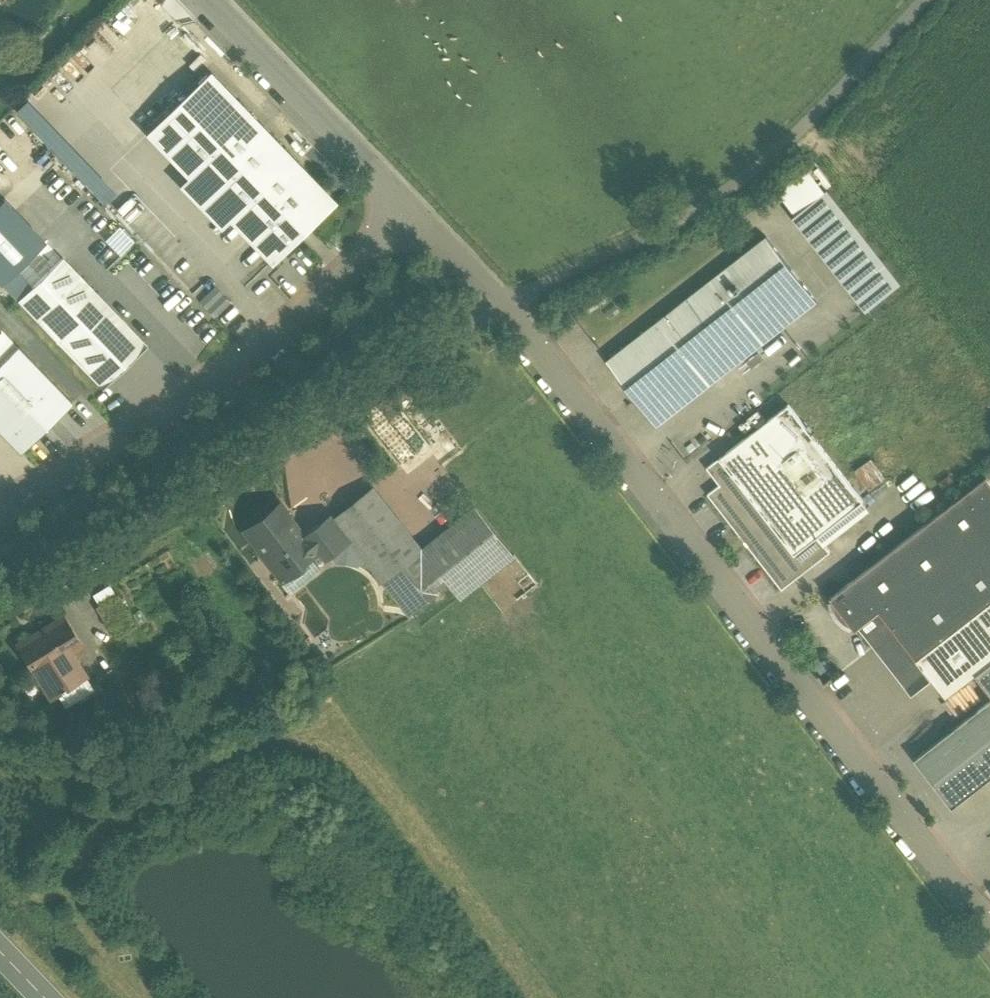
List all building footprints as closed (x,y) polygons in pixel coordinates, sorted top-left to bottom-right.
[(333,204),(209,75),(150,132),(275,260),(333,204)] [(114,201),(127,188),(38,97),(16,118),(27,129),(36,120),(114,201)] [(902,283),(827,188),(792,215),(867,311),(902,283)] [(767,236),(607,361),(657,425),(817,301),(767,236)] [(148,346),(63,257),(18,300),(103,389),(148,346)] [(340,318),(331,325),(338,335),(348,327),(340,318)] [(0,362),(0,431),(21,453),(73,403),(17,345),(0,362)] [(789,404),(720,458),(707,468),(720,485),(708,494),(782,589),(831,552),(818,536),(864,501),(789,404)] [(987,476),(832,596),(831,595),(830,596),(833,600),(835,609),(839,616),(845,622),(854,626),(856,629),(880,610),(947,696),(976,673),(989,691),(989,480),(987,476)] [(423,550),(374,488),(336,518),(335,518),(352,539),(386,582),(424,552),(423,550)] [(280,504),(245,530),(283,580),(318,553),(305,537),(280,504)] [(476,508),(423,550),(424,552),(386,582),(411,614),(450,583),(462,597),(514,555),(476,508)] [(333,515),(305,537),(318,553),(322,550),(328,557),(352,539),(335,518),(336,518),(333,515)] [(114,586),(98,595),(115,624),(131,615),(114,586)] [(63,618),(19,645),(37,674),(43,670),(57,692),(78,679),(78,678),(67,661),(65,662),(63,658),(80,647),(63,618)] [(78,679),(57,692),(66,705),(93,688),(84,674),(78,678),(78,679)] [(129,704),(97,701),(95,724),(127,726),(129,704)] [(915,759),(953,808),(989,779),(989,701),(915,759)]
